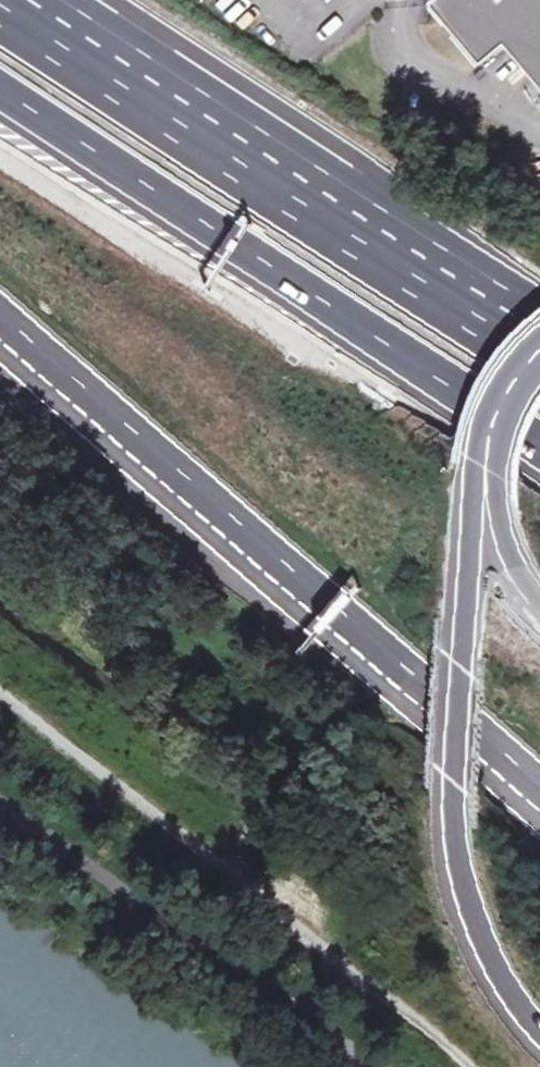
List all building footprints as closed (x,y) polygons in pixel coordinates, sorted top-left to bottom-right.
[(431,5),(481,65),(505,45),(539,87),(539,0),(437,0),(431,5)]
